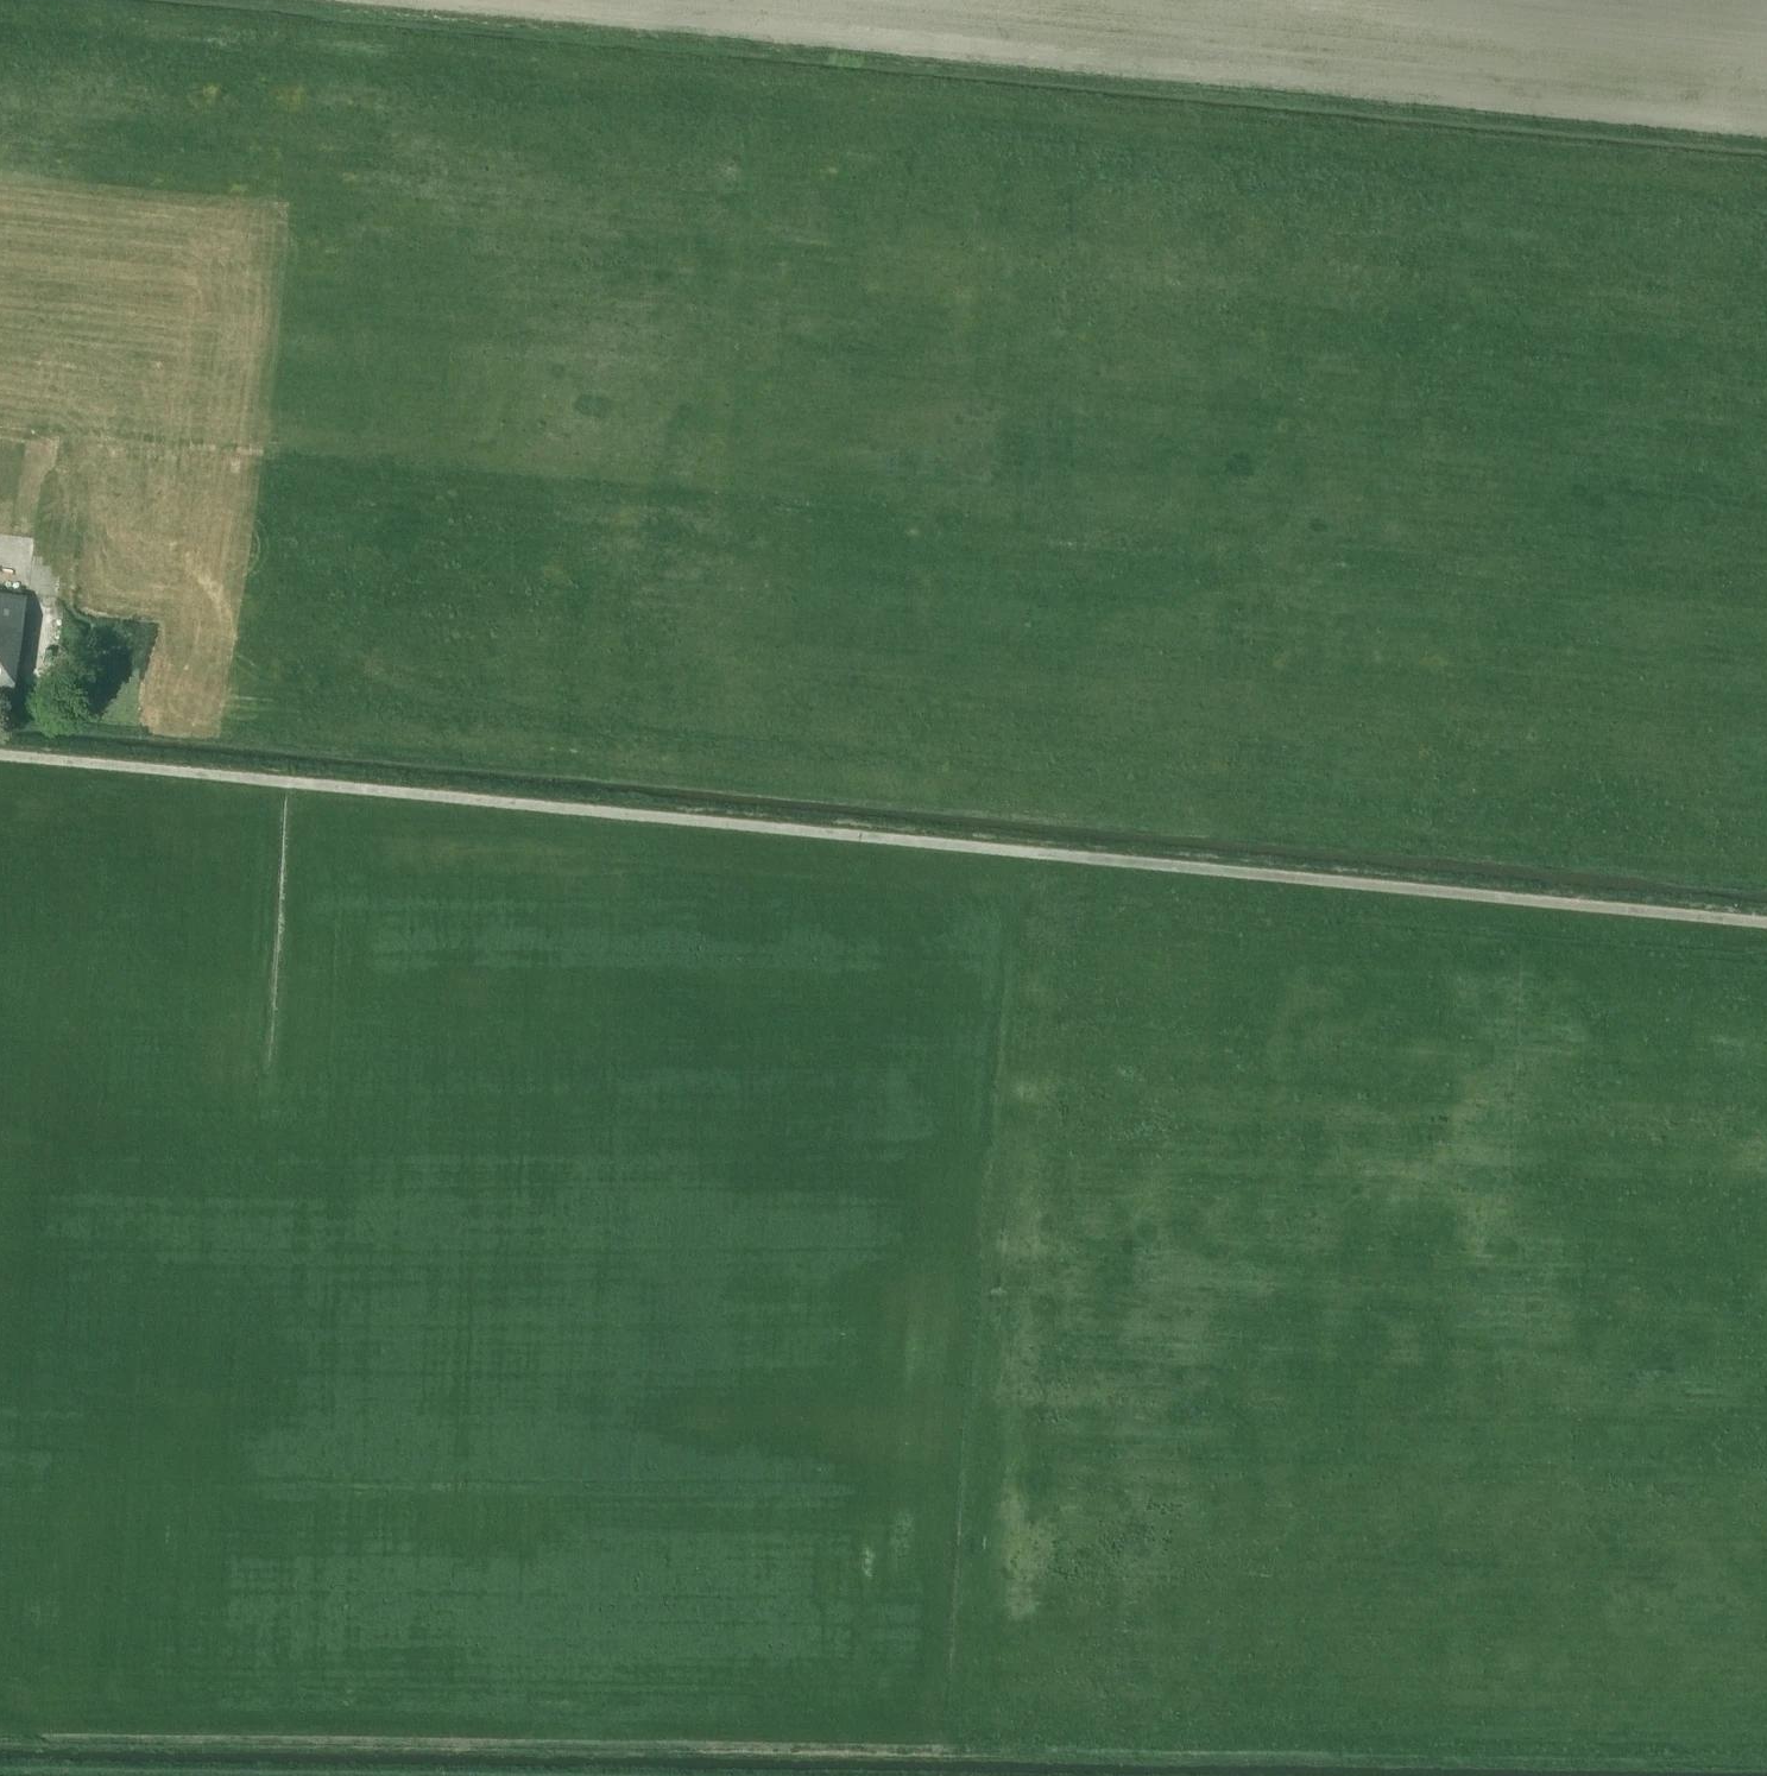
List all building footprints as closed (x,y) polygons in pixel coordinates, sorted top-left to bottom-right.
[(11,701),(26,593),(0,589),(0,700),(11,701)]
